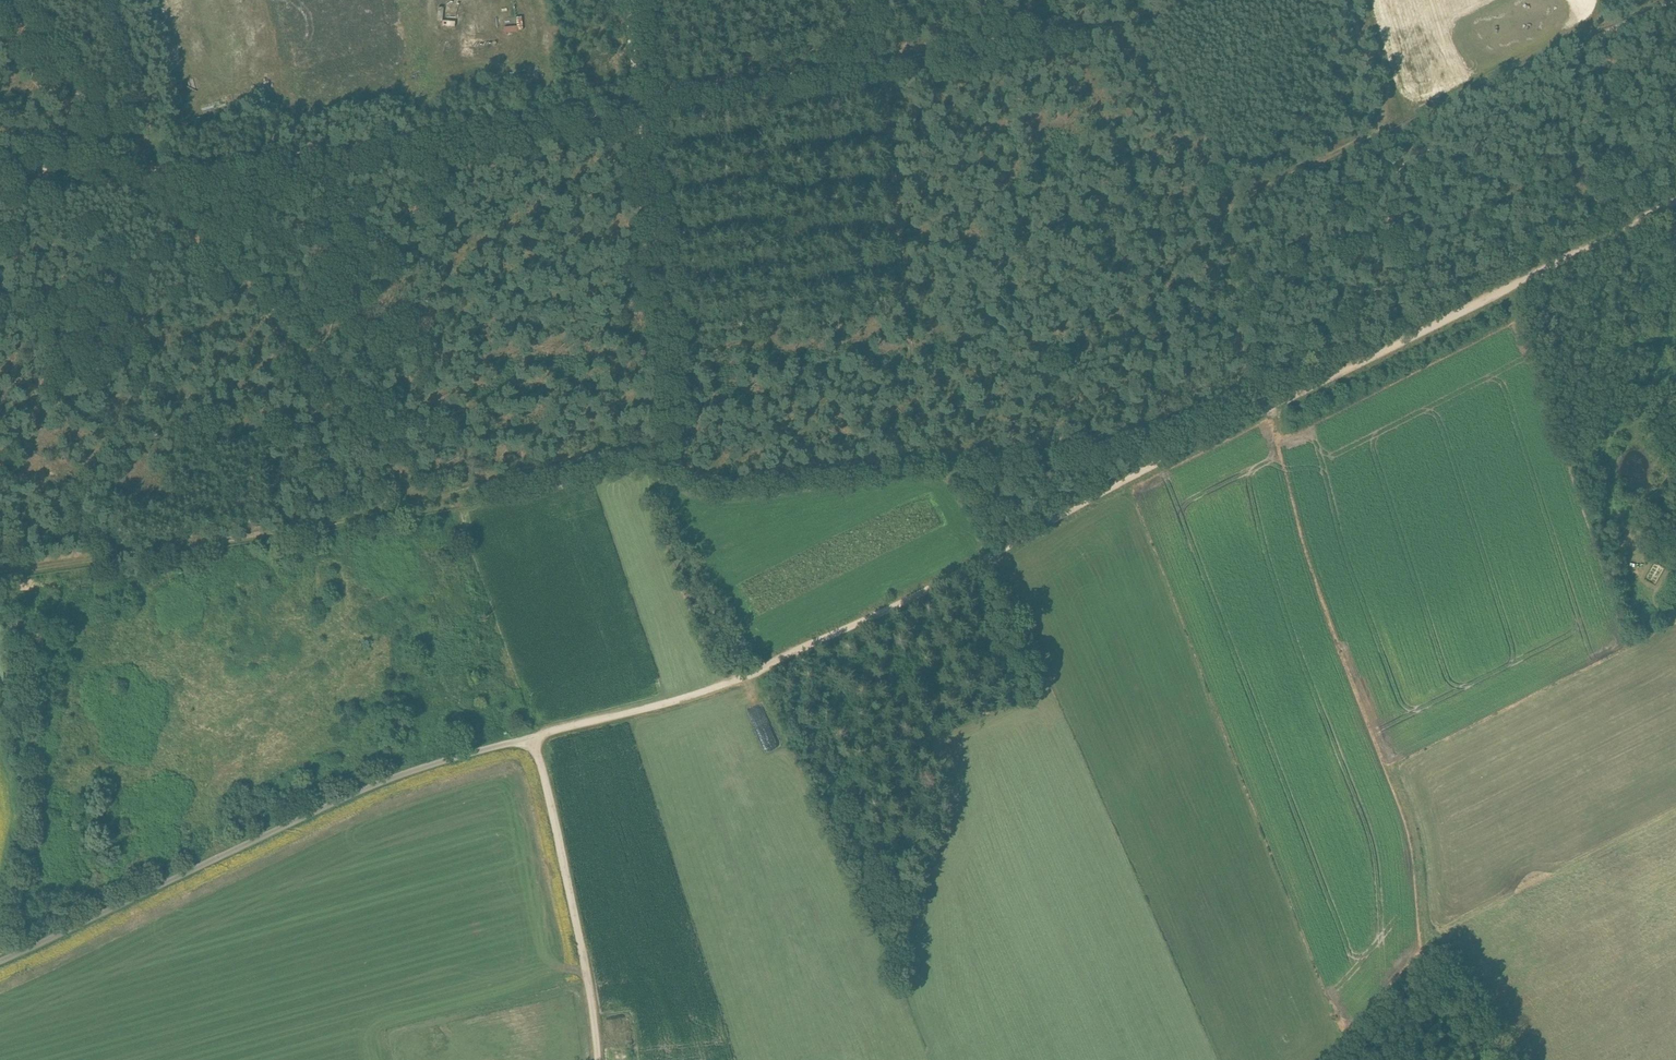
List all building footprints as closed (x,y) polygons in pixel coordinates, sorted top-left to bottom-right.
[(446,1),(445,18),(457,19),(457,1),(446,1)] [(1625,560),(1632,553),(1625,546),(1618,553),(1625,560)]
